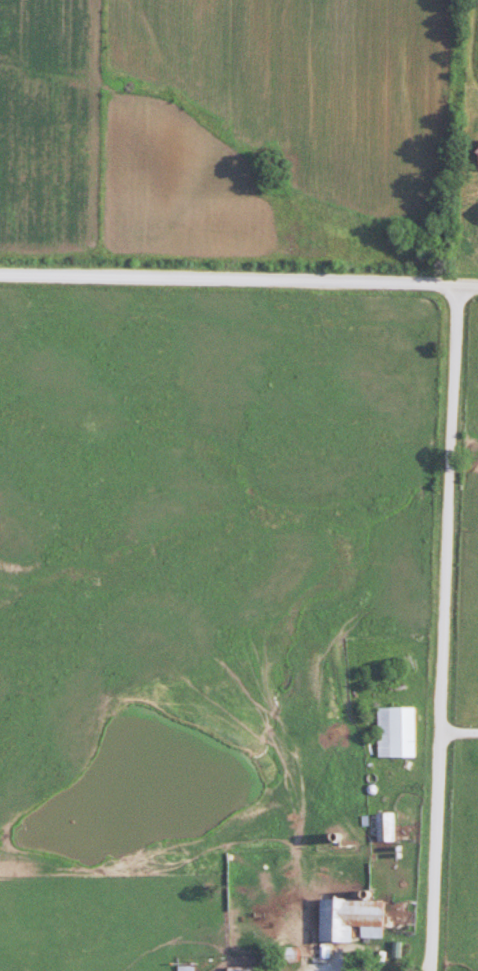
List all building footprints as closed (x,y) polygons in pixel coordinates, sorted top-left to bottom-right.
[(381,757),(416,757),(416,707),(381,707),(381,757)] [(378,841),(395,841),(395,814),(378,814),(378,841)] [(383,900),(320,899),(319,941),(352,942),(353,927),(363,927),(362,937),(382,937),(383,900)]
